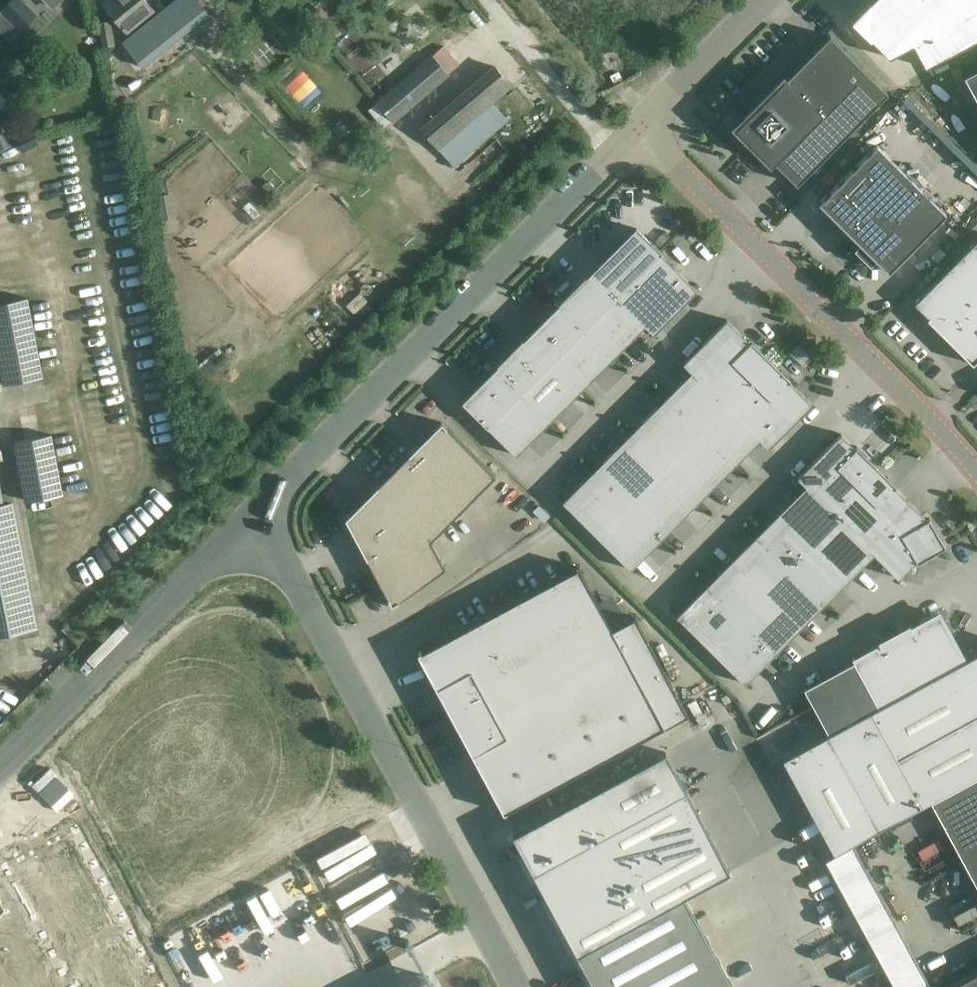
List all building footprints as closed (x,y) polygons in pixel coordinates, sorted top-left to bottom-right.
[(2,11),(21,31),(38,15),(22,0),(11,0),(2,11)] [(53,9),(62,0),(43,0),(53,9)] [(105,3),(117,17),(113,20),(125,34),(154,10),(146,1),(147,0),(109,0),(105,3)] [(197,0),(173,0),(148,20),(168,45),(207,14),(197,0)] [(873,4),(914,44),(938,31),(906,0),(876,0),(873,4)] [(943,0),(906,0),(938,31),(962,19),(943,0)] [(962,19),(976,11),(976,0),(943,0),(962,19)] [(873,4),(854,22),(889,58),(914,44),(873,4)] [(926,68),(976,41),(976,11),(962,19),(938,31),(914,44),(926,68)] [(111,22),(99,24),(103,46),(115,44),(111,22)] [(35,53),(47,40),(41,34),(28,48),(35,53)] [(785,68),(724,128),(773,177),(779,171),(796,189),(890,96),(830,35),(791,75),(785,68)] [(443,48),(432,56),(447,73),(457,65),(443,48)] [(432,56),(378,102),(396,123),(450,76),(447,73),(432,56)] [(440,149),(494,103),(513,87),(495,66),(422,128),(440,149)] [(964,75),(976,100),(976,68),(964,75)] [(510,121),(494,103),(440,149),(455,167),(510,121)] [(34,135),(31,129),(15,137),(23,152),(39,144),(34,135)] [(861,245),(857,249),(870,262),(875,258),(889,273),(890,271),(946,214),(877,145),(820,202),(820,201),(819,203),(861,245)] [(174,193),(157,196),(161,220),(178,217),(174,193)] [(592,272),(617,297),(662,252),(650,240),(649,241),(637,229),(600,265),(599,264),(592,272)] [(916,303),(930,317),(928,318),(974,364),(976,361),(976,241),(916,303)] [(662,252),(617,297),(646,325),(654,334),(698,291),(661,254),(662,252)] [(592,272),(560,304),(585,329),(617,297),(592,272)] [(646,325),(617,297),(585,329),(614,358),(646,325)] [(3,385),(43,377),(27,298),(0,303),(0,369),(3,385)] [(585,329),(559,304),(527,336),(552,361),(585,329)] [(750,342),(727,320),(683,364),(692,372),(563,501),(631,570),(760,440),(769,449),(812,405),(790,382),(791,380),(751,341),(750,342)] [(552,361),(581,390),(614,358),(585,329),(552,361)] [(527,336),(495,369),(520,394),(552,361),(527,336)] [(581,390),(552,361),(520,394),(549,423),(581,390)] [(520,394),(495,369),(462,402),(487,427),(520,394)] [(549,423),(520,394),(487,427),(516,456),(549,423)] [(442,422),(346,519),(392,605),(446,568),(431,541),(496,476),(442,422)] [(927,520),(914,507),(895,488),(897,486),(857,447),(855,448),(841,434),(798,478),(806,486),(785,507),(676,616),(745,684),(874,554),(898,579),(916,561),(917,563),(945,546),(929,519),(927,520)] [(26,501),(62,494),(51,435),(15,442),(26,501)] [(36,627),(14,506),(3,508),(0,509),(0,634),(36,627)] [(591,592),(430,677),(514,836),(698,738),(646,640),(623,652),(591,592)] [(976,777),(976,654),(970,658),(964,661),(939,615),(855,660),(854,658),(852,659),(879,708),(783,760),(834,854),(853,844),(931,802),(932,802),(934,801),(976,777)] [(931,802),(976,886),(976,777),(934,801),(932,802),(931,802)] [(533,873),(595,986),(734,986),(640,815),(533,873)] [(0,867),(0,986),(163,986),(76,826),(18,857),(15,852),(0,867)] [(853,844),(834,854),(825,859),(895,986),(924,986),(928,985),(930,984),(853,844)] [(950,986),(976,986),(976,973),(950,986)] [(408,986),(435,986),(428,976),(408,986)]
